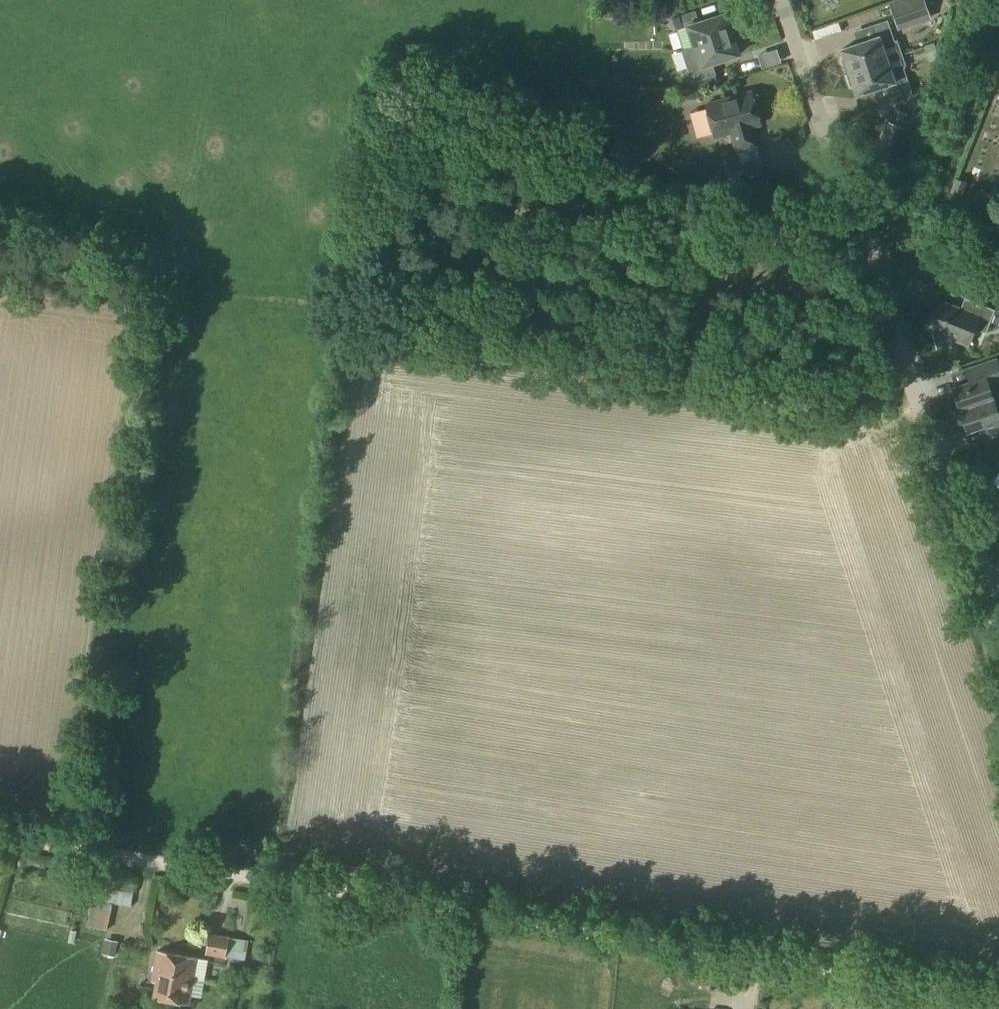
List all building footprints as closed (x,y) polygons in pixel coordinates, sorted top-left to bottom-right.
[(931,19),(924,0),(905,0),(890,5),(898,30),(931,19)] [(693,46),(734,33),(730,21),(727,11),(698,20),(695,11),(671,19),(675,30),(686,27),(692,45),(692,47),(693,46)] [(850,72),(891,58),(887,46),(894,44),(891,33),(887,20),(874,24),(879,37),(842,50),(845,59),(842,60),(846,72),(849,71),(850,72)] [(759,23),(754,32),(776,44),(781,35),(759,23)] [(713,65),(741,56),(738,46),(734,33),(693,46),(692,47),(699,67),(699,68),(689,71),(692,82),(692,83),(716,75),(713,65)] [(891,58),(850,72),(850,74),(847,75),(851,87),(854,86),(857,95),(888,85),(894,104),(907,99),(910,92),(902,68),(895,70),(891,58)] [(751,132),(750,127),(760,124),(751,92),(706,105),(715,137),(731,132),(737,152),(758,146),(754,132),(751,132)] [(895,158),(906,129),(887,122),(876,150),(895,158)] [(959,202),(966,183),(954,179),(947,198),(959,202)] [(970,313),(936,300),(926,328),(932,331),(938,346),(955,340),(968,345),(974,329),(986,333),(995,310),(974,302),(970,313)] [(994,399),(989,386),(998,382),(998,369),(996,359),(967,369),(971,381),(952,387),(960,412),(994,399)] [(960,412),(967,432),(986,426),(990,438),(998,434),(998,410),(997,410),(994,399),(960,412)] [(130,907),(132,893),(101,888),(98,902),(91,900),(86,926),(107,930),(112,904),(130,907)] [(244,960),(247,940),(209,934),(205,954),(225,957),(244,960)] [(118,941),(105,938),(102,953),(115,956),(118,941)] [(190,1005),(198,958),(157,951),(151,982),(155,982),(153,998),(190,1005)]
